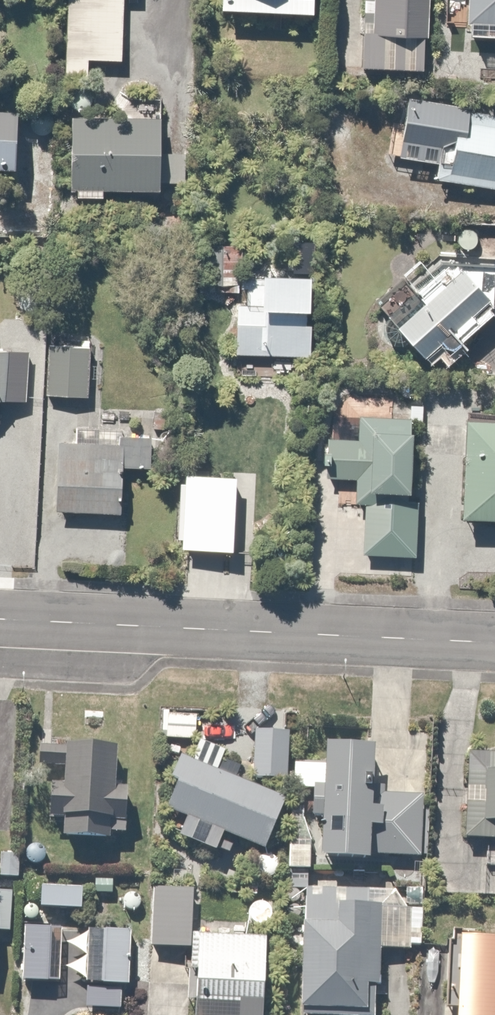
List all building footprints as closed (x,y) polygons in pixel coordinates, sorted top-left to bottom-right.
[(66,75),(92,76),(92,59),(123,60),(124,0),(67,0),(66,75)] [(229,13),(323,16),(324,0),(230,0),(229,13)] [(371,71),(430,73),(432,0),(373,0),(371,71)] [(481,42),(494,43),(494,0),(481,0),(481,42)] [(411,97),(407,121),(391,118),(385,156),(443,166),(441,180),(494,189),(494,131),(474,128),(478,108),(411,97)] [(0,109),(0,184),(1,184),(1,170),(26,171),(28,110),(0,109)] [(167,117),(77,117),(76,186),(78,186),(78,199),(112,199),(112,192),(166,192),(167,117)] [(494,309),(494,266),(439,263),(438,277),(421,293),(428,300),(403,323),(440,362),(494,312),(494,309)] [(240,319),(239,356),(313,357),(313,313),(320,313),(320,276),(240,275),(240,302),(230,302),(230,319),(240,319)] [(92,346),(50,346),(49,394),(91,395),(92,346)] [(0,350),(0,404),(10,404),(10,400),(30,400),(31,351),(0,350)] [(361,438),(334,439),(335,479),(358,478),(359,507),(371,507),(372,558),(426,557),(425,506),(412,506),(412,493),(427,493),(426,441),(415,441),(414,418),(361,419),(361,438)] [(473,428),(472,523),(494,523),(494,428),(473,428)] [(110,443),(54,443),(53,512),(116,513),(117,465),(146,466),(146,437),(110,437),(110,443)] [(239,497),(203,496),(203,550),(238,550),(239,497)] [(294,790),(296,763),(294,763),(296,730),(259,728),(256,779),(277,781),(276,789),(294,790)] [(133,837),(135,796),(121,796),(122,749),(42,746),(41,763),(79,764),(78,787),(61,786),(60,820),(74,821),(74,843),(116,845),(117,836),(133,837)] [(387,749),(335,748),(332,863),(381,864),(382,859),(422,860),(424,797),(386,796),(387,749)] [(472,750),(469,842),(494,843),(494,751),(472,750)] [(293,803),(187,757),(168,808),(272,853),(293,803)] [(0,850),(0,878),(25,878),(25,850),(0,850)] [(196,889),(158,888),(156,946),(194,947),(196,889)] [(371,888),(300,890),(304,1013),(377,1010),(376,988),(384,987),(383,949),(422,948),(420,905),(371,906),(371,888)] [(90,890),(41,890),(41,909),(90,909),(90,890)] [(134,929),(94,930),(94,986),(134,986),(134,929)] [(205,938),(207,1014),(275,1014),(274,937),(205,938)] [(470,940),(470,1014),(494,1014),(494,940),(470,940)]
